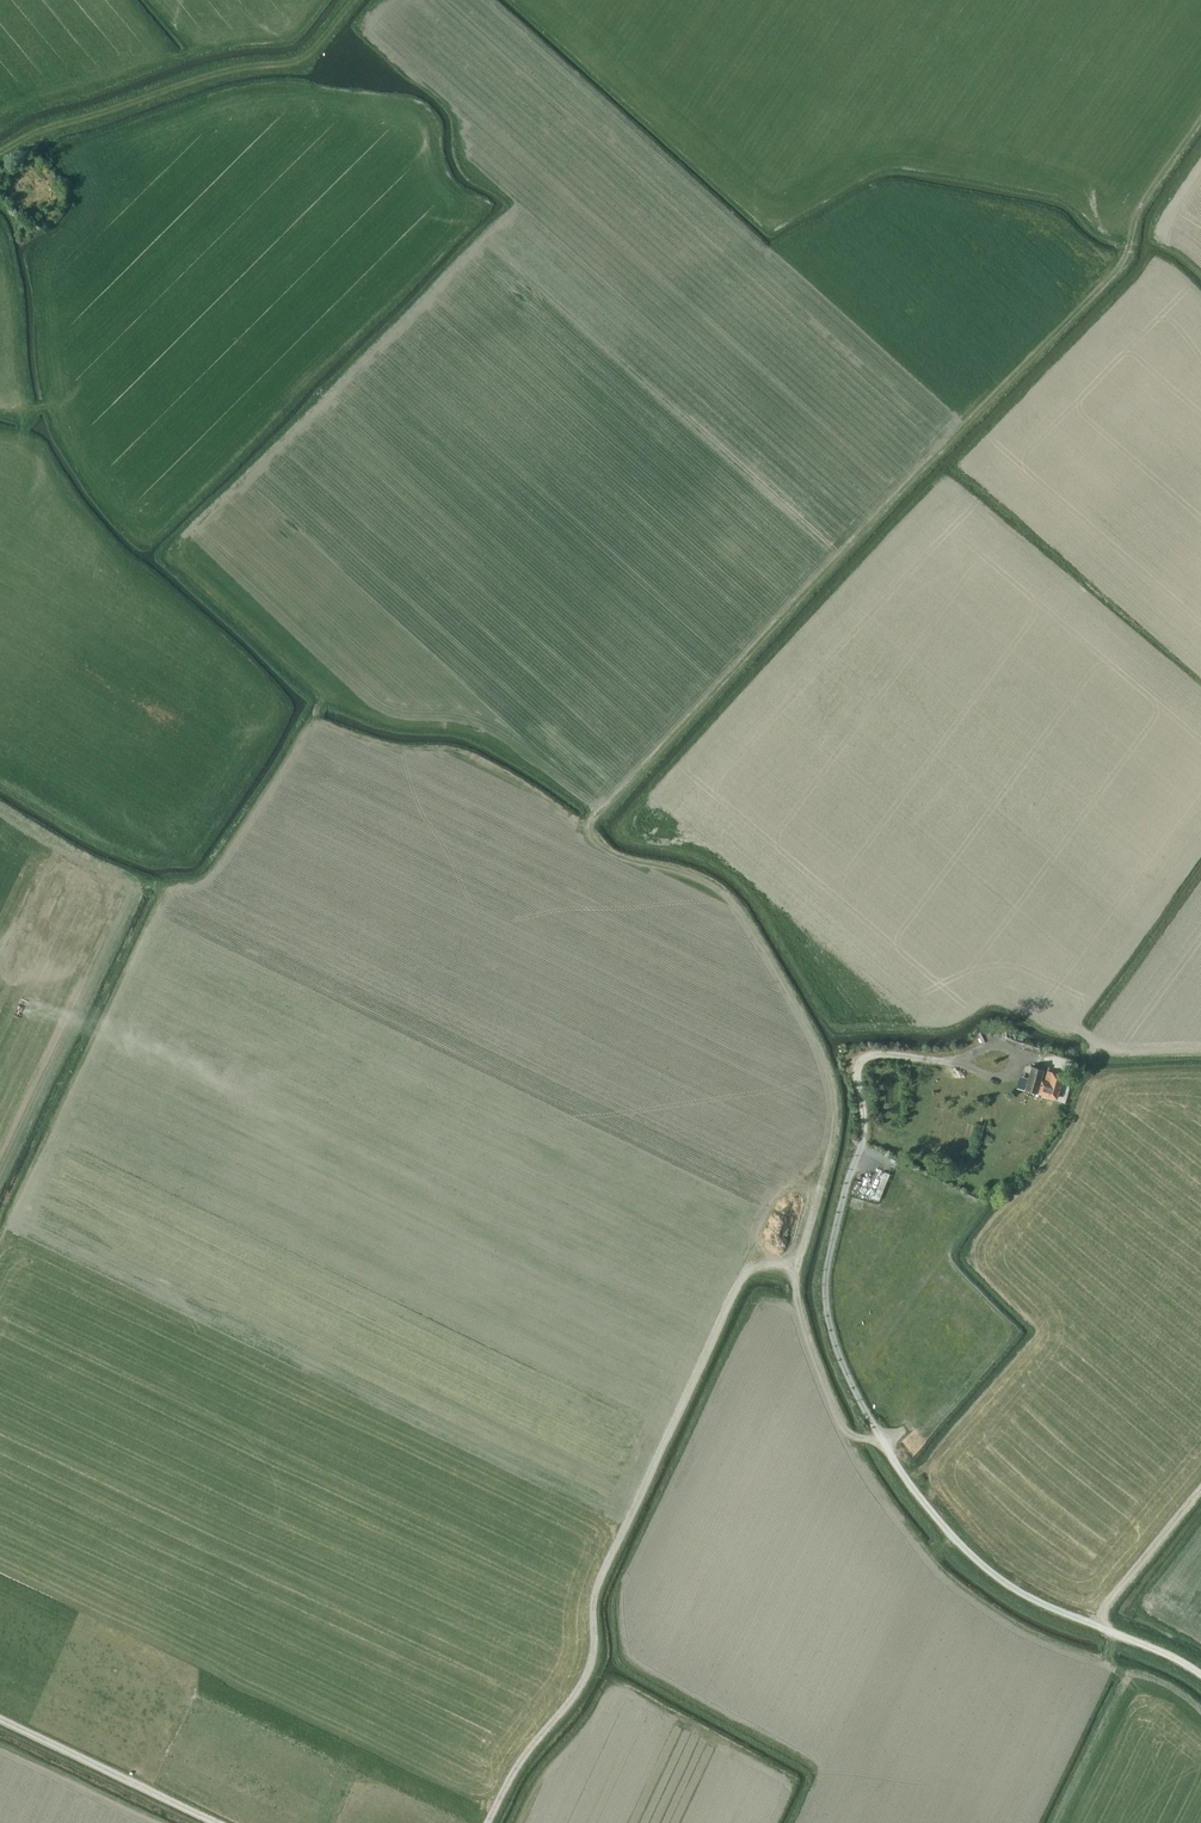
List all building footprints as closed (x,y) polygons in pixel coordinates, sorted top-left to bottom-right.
[(1040,1094),(1056,1098),(1060,1085),(1062,1086),(1065,1076),(1047,1071),(1048,1067),(1042,1066),(1042,1069),(1031,1066),(1024,1090),(1034,1092),(1033,1095),(1039,1097),(1040,1094)]
